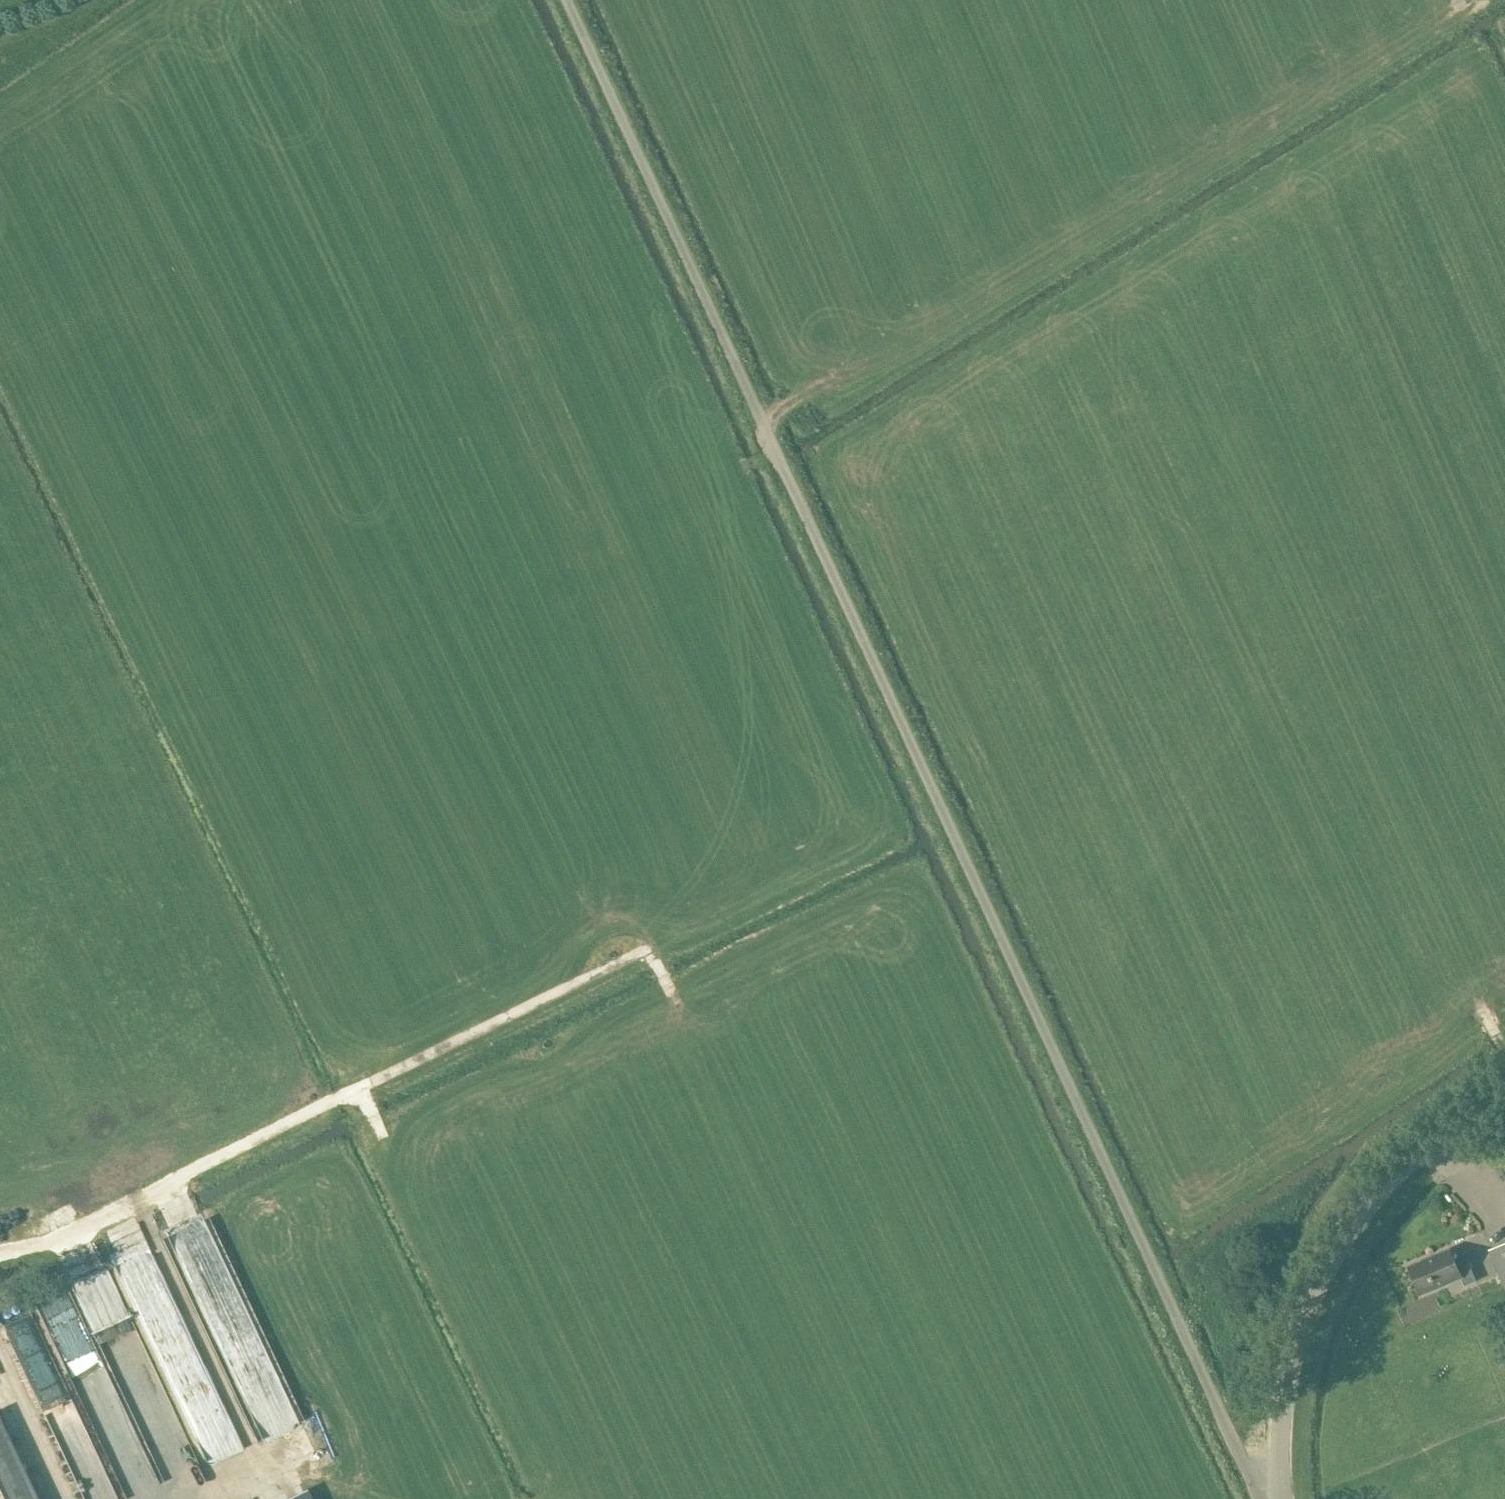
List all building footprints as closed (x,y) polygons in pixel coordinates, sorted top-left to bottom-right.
[(1490,1250),(1504,1284),(1504,1243),(1490,1250)] [(1421,1294),(1462,1277),(1466,1286),(1478,1281),(1468,1259),(1457,1264),(1452,1250),(1410,1268),(1421,1294)] [(111,1359),(138,1346),(107,1278),(80,1291),(111,1359)] [(81,1421),(50,1340),(19,1352),(41,1410),(55,1404),(64,1427),(81,1421)] [(198,1469),(168,1400),(135,1415),(166,1484),(198,1469)] [(0,1414),(0,1498),(40,1498),(0,1414)]
